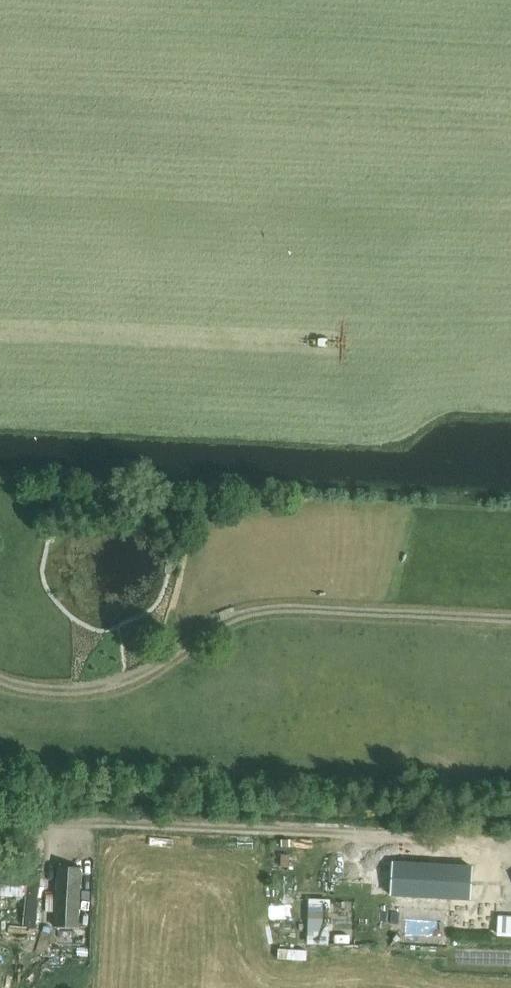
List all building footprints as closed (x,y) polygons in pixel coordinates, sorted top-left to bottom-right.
[(393,862),(391,895),(471,900),(473,866),(393,862)] [(78,928),(82,869),(58,867),(55,927),(78,928)] [(23,896),(24,875),(0,874),(0,895),(23,896)] [(306,937),(329,938),(329,912),(307,911),(306,937)]
